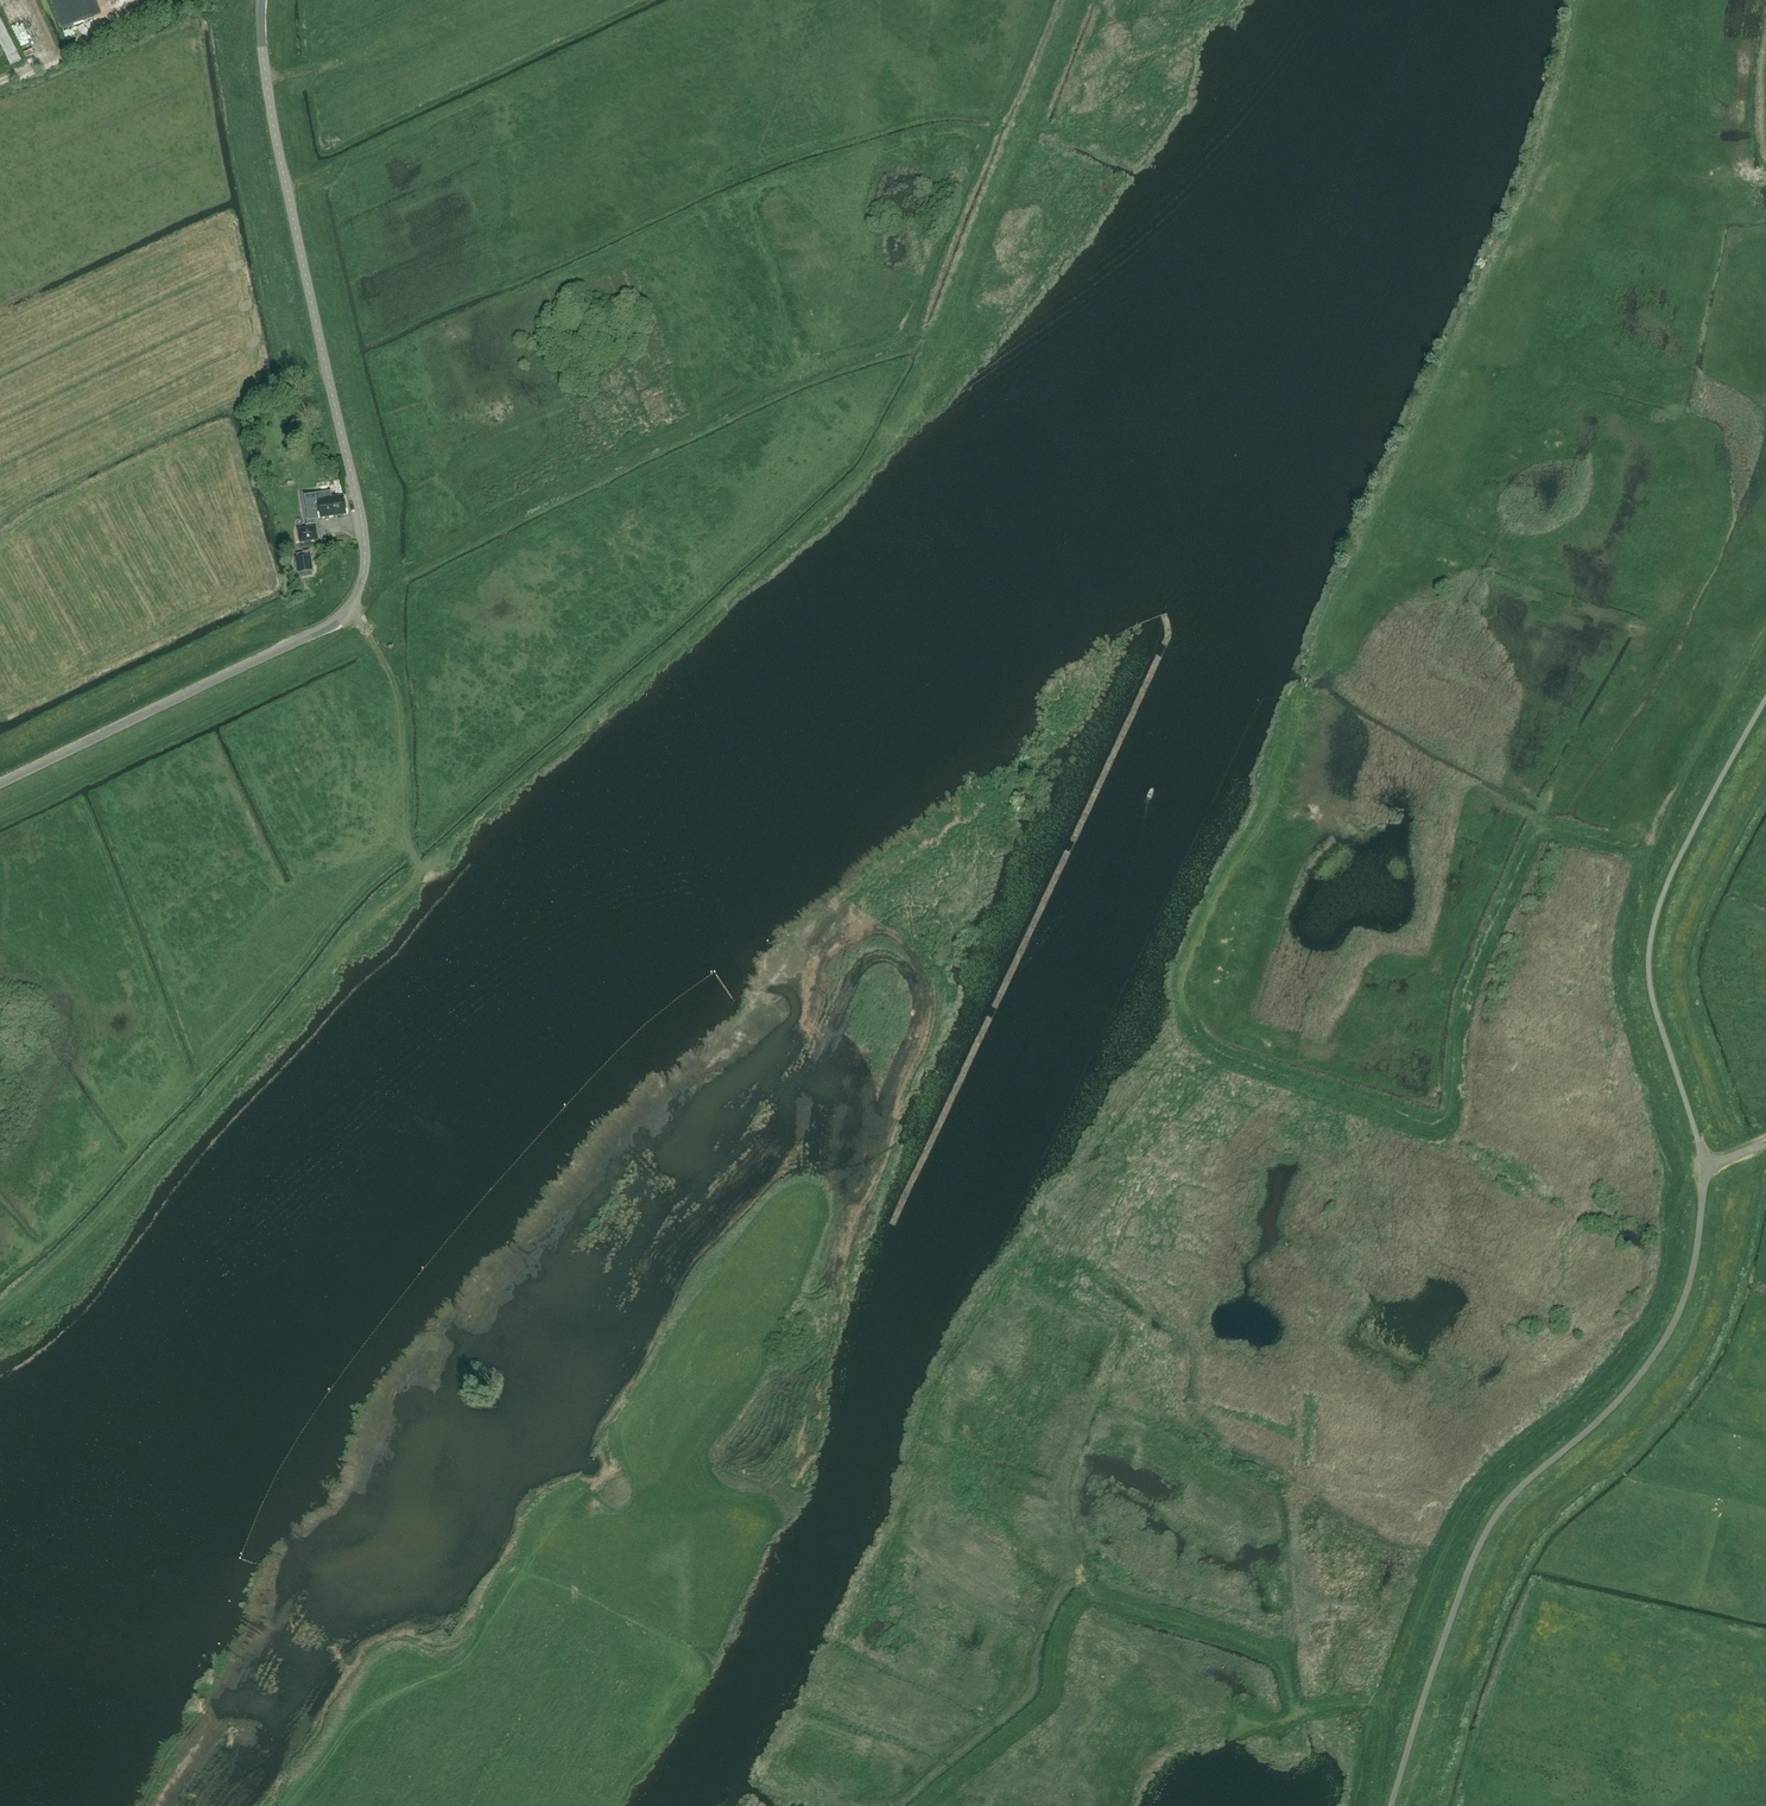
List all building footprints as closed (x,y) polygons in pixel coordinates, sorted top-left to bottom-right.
[(7,17),(13,33),(23,29),(20,20),(32,15),(30,8),(7,17)] [(9,69),(21,64),(0,18),(0,49),(9,69)] [(312,484),(312,494),(328,494),(327,471),(316,472),(316,483),(312,484)] [(320,518),(348,513),(345,495),(316,500),(320,518)] [(299,497),(280,498),(280,509),(290,509),(290,512),(300,511),(299,497)] [(319,540),(316,526),(298,529),(301,543),(319,540)] [(297,558),(299,571),(313,569),(311,556),(297,558)]
